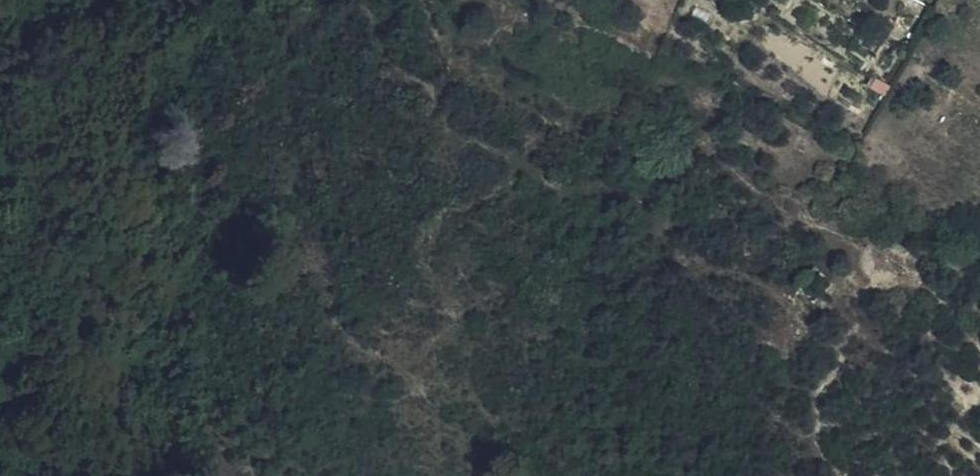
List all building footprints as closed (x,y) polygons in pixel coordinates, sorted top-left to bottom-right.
[(758,68),(743,58),(737,67),(752,77),(758,68)]
